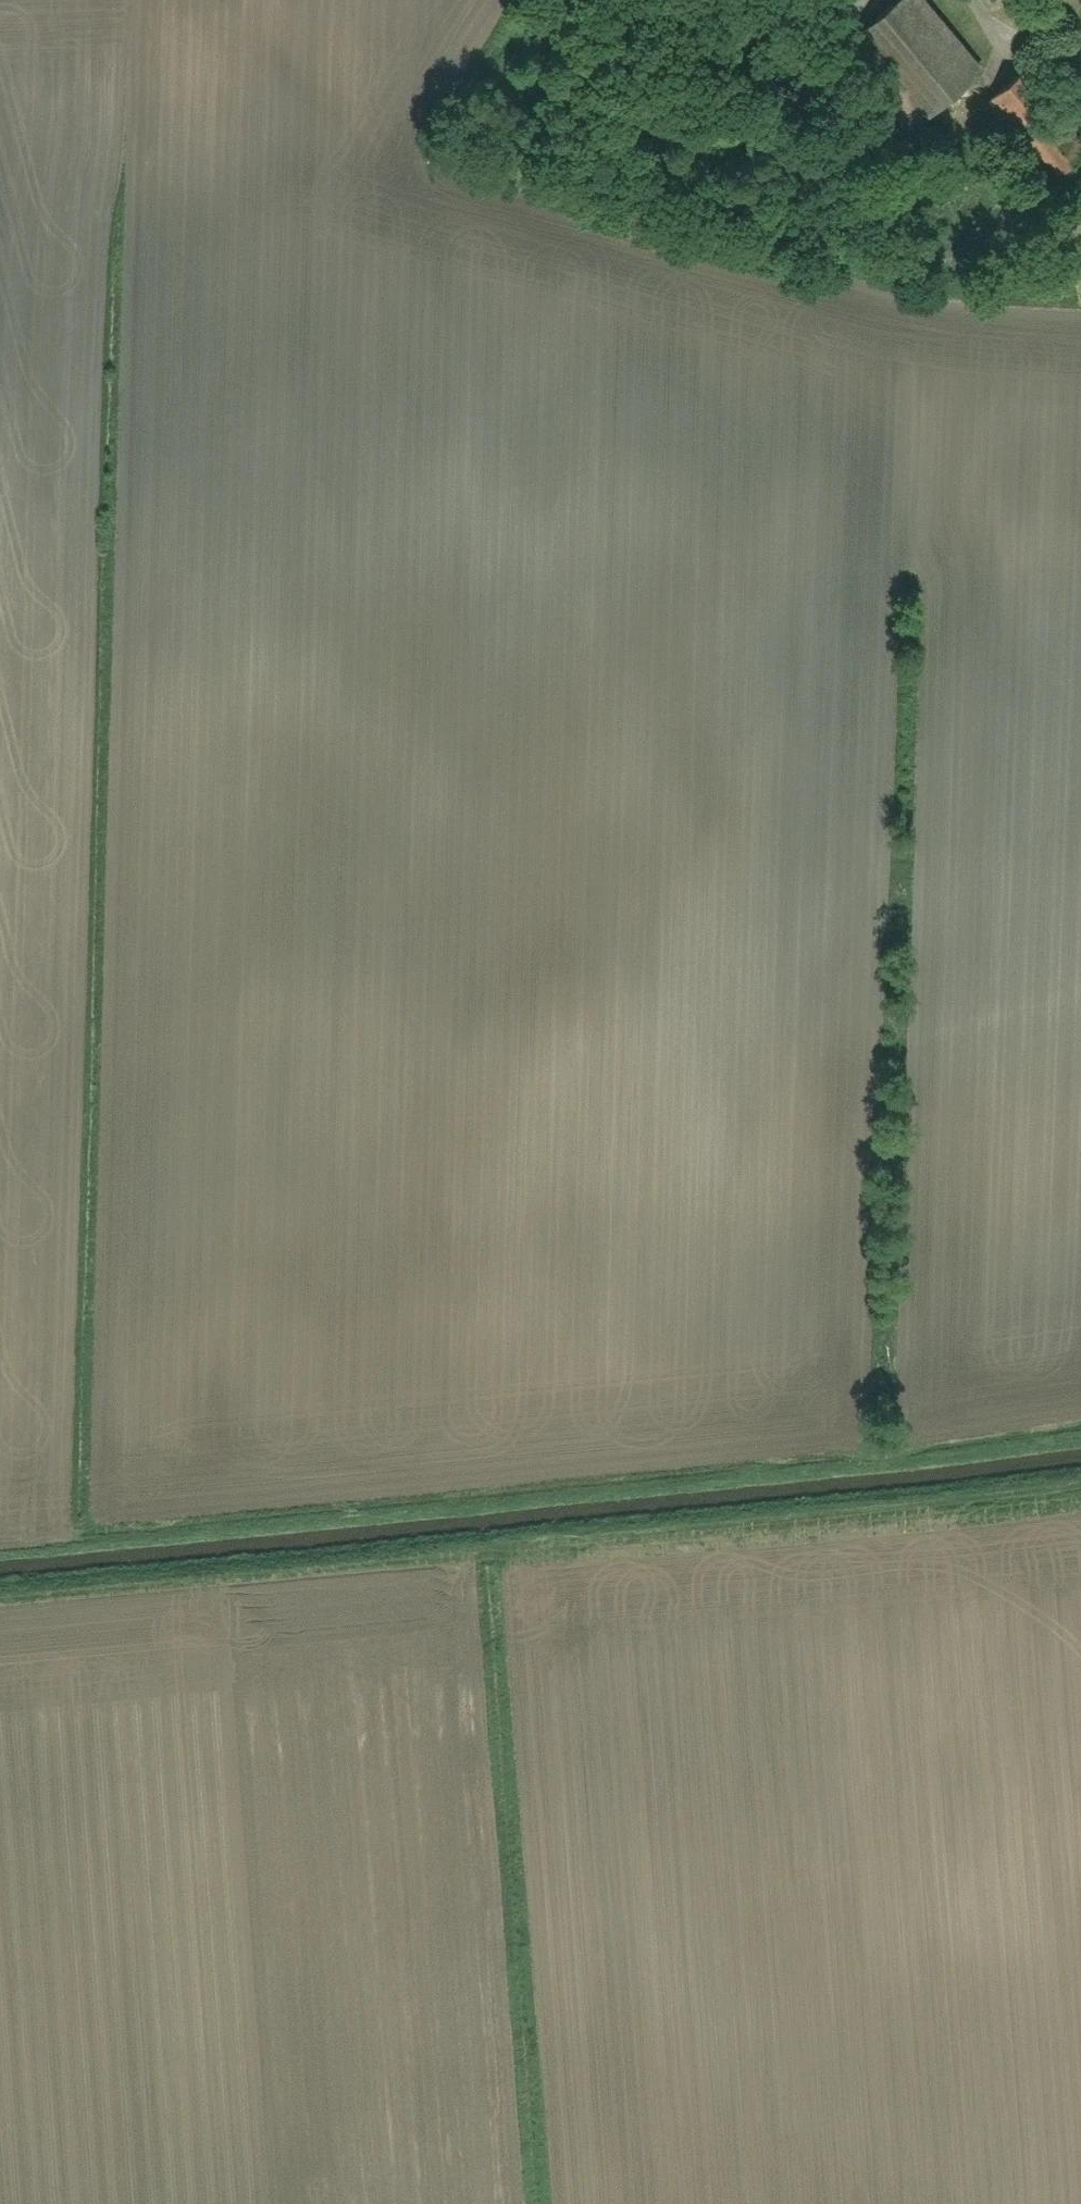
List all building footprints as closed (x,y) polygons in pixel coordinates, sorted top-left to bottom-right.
[(858,34),(924,109),(980,60),(928,0),(897,0),(858,34)] [(983,103),(1050,176),(1080,148),(1080,120),(1028,62),(983,103)]
